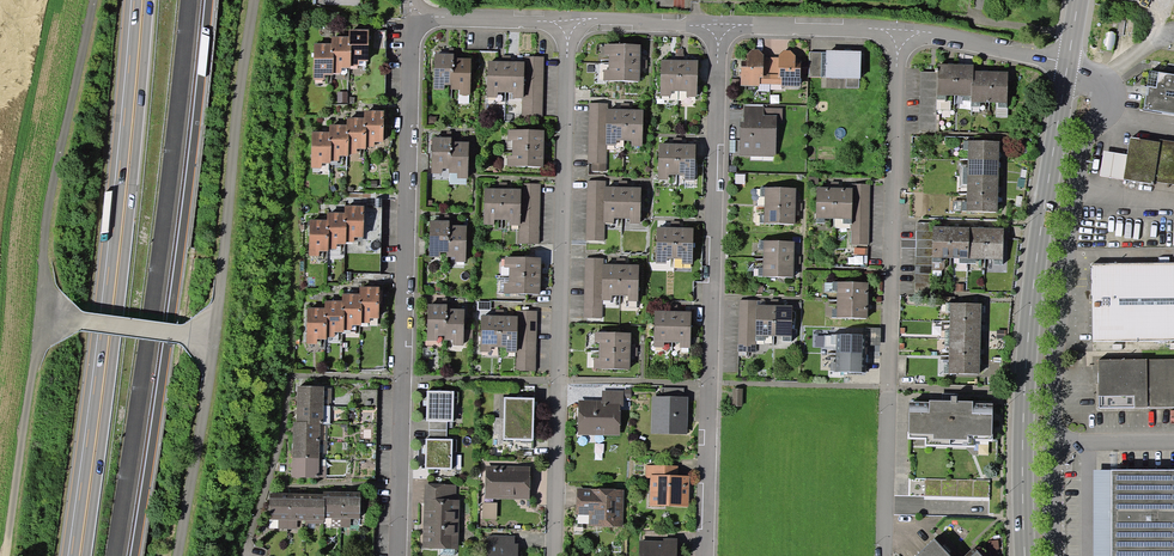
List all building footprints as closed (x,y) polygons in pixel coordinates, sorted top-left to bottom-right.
[(369,30),(349,29),(349,37),(349,45),(351,45),(350,66),(360,66),(360,61),(368,62),(369,30)] [(1106,30),(1103,49),(1113,51),(1116,32),(1106,30)] [(349,45),(349,37),(332,36),(331,44),(331,52),(334,52),(333,73),(342,73),(342,68),(350,68),(350,66),(351,45),(349,45)] [(331,52),(331,44),(314,44),(313,80),(324,80),(324,75),(333,75),(333,73),(334,52),(331,52)] [(609,54),(609,63),(640,64),(641,45),(605,44),(605,54),(609,54)] [(752,49),(747,54),(747,61),(747,64),(747,67),(741,66),(741,86),(760,86),(760,84),(770,84),(771,58),(763,57),(764,55),(759,49),(752,49)] [(860,79),(861,51),(826,50),(826,53),(825,77),(846,78),(859,79),(860,79)] [(779,58),(771,58),(770,84),(781,84),(781,86),(800,86),(800,68),(795,68),(795,63),(795,60),(796,56),(791,51),(783,51),(779,55),(779,58)] [(822,52),(810,52),(809,76),(821,77),(822,52)] [(453,72),(454,58),(454,54),(435,53),(434,90),(444,90),(444,85),(451,85),(451,71),(453,72)] [(543,117),(544,57),(523,57),(523,61),(524,61),(524,98),(522,98),(522,117),(543,117)] [(471,58),(454,58),(453,72),(451,71),(451,85),(451,89),(459,90),(459,94),(470,95),(471,58)] [(671,91),(679,91),(679,60),(676,60),(661,60),(660,96),(670,96),(671,91)] [(683,60),(679,60),(679,91),(686,92),(686,97),(697,97),(698,60),(683,60)] [(505,93),(506,61),(502,61),(487,61),(487,97),(498,98),(498,92),(505,93)] [(506,61),(505,93),(513,93),(513,98),(522,98),(524,98),(524,61),(523,61),(510,61),(506,61)] [(640,64),(609,63),(608,70),(604,70),(603,81),(640,81),(640,64)] [(938,72),(937,100),(946,100),(946,95),(955,95),(955,64),(938,64),(938,72)] [(955,95),(963,95),(963,100),(971,101),(971,95),(972,83),(973,70),(973,64),(955,64),(955,95)] [(980,102),(989,102),(990,71),(985,71),(973,70),(972,83),(971,95),(971,101),(971,106),(980,107),(980,102)] [(1159,72),(1150,70),(1147,86),(1156,87),(1159,72)] [(995,71),(990,71),(989,102),(998,102),(998,107),(1007,107),(1008,71),(995,71)] [(937,100),(938,72),(920,72),(919,131),(936,132),(937,100)] [(1159,72),(1156,87),(1147,86),(1147,87),(1146,90),(1146,95),(1144,109),(1173,114),(1173,74),(1159,72)] [(859,88),(859,79),(846,78),(846,87),(859,88)] [(1139,94),(1146,95),(1146,90),(1147,87),(1140,86),(1139,94)] [(348,92),(337,92),(337,104),(348,104),(348,92)] [(606,109),(608,109),(608,103),(589,103),(588,163),(606,164),(607,146),(605,146),(606,109)] [(740,156),(775,157),(777,121),(782,121),(783,108),(764,108),(764,106),(744,106),(743,122),(741,122),(740,156)] [(608,109),(606,109),(605,146),(607,146),(616,146),(616,140),(624,141),(625,109),(620,109),(608,109)] [(629,110),(625,109),(624,141),(631,141),(631,146),(642,146),(643,110),(629,110)] [(384,111),(365,110),(364,118),(364,126),(366,126),(366,147),(374,147),(374,142),(383,143),(384,111)] [(364,126),(364,118),(347,117),(347,125),(347,133),(349,133),(349,154),(357,154),(357,149),(366,149),(366,147),(366,126),(364,126)] [(347,133),(347,125),(330,124),(330,132),(329,141),(331,141),(331,161),(340,161),(340,156),(349,156),(349,154),(349,133),(347,133)] [(512,149),(544,149),(544,131),(508,130),(508,141),(513,141),(512,149)] [(329,141),(330,132),(312,132),(311,168),(322,168),(322,163),(331,164),(331,161),(331,141),(329,141)] [(451,154),(451,142),(451,137),(432,137),(431,174),(442,174),(442,168),(450,169),(450,154),(451,154)] [(1130,138),(1127,155),(1123,179),(1154,184),(1154,182),(1173,185),(1173,141),(1160,139),(1159,142),(1130,138)] [(1000,141),(964,140),(963,150),(968,150),(968,159),(999,160),(1000,141)] [(469,142),(451,142),(451,154),(450,154),(450,169),(449,173),(457,174),(457,178),(466,179),(468,179),(469,142)] [(669,175),(677,175),(677,144),(674,144),(659,143),(658,180),(669,180),(669,175)] [(681,144),(677,144),(677,175),(684,175),(684,181),(695,181),(696,144),(681,144)] [(544,149),(512,149),(512,156),(507,156),(507,166),(543,167),(544,149)] [(1127,155),(1104,151),(1100,176),(1123,179),(1127,155)] [(998,176),(999,160),(968,159),(968,165),(960,165),(959,175),(998,176)] [(466,185),(466,179),(457,178),(457,174),(449,173),(449,184),(466,185)] [(967,188),(967,193),(998,194),(998,176),(959,175),(959,187),(967,188)] [(604,187),(606,187),(606,181),(587,181),(586,240),(605,241),(605,223),(603,223),(604,187)] [(539,245),(540,184),(520,184),(520,189),(521,189),(520,226),(519,226),(519,244),(539,245)] [(852,184),(852,188),(853,188),(852,224),(851,244),(869,245),(870,184),(852,184)] [(606,187),(604,187),(603,223),(605,223),(614,224),(614,218),(622,218),(623,187),(618,187),(606,187)] [(627,187),(623,187),(622,218),(629,218),(629,224),(640,224),(641,188),(627,187)] [(825,218),(834,218),(835,187),(831,187),(817,187),(816,223),(825,223),(825,218)] [(835,187),(834,218),(843,219),(843,224),(852,224),(853,188),(852,188),(838,187),(835,187)] [(502,220),(502,188),(498,188),(484,188),(484,225),(494,225),(494,220),(502,220)] [(502,188),(502,220),(510,220),(510,226),(519,226),(520,226),(521,189),(520,189),(507,189),(502,188)] [(765,197),(764,205),(796,206),(796,188),(761,188),(760,197),(765,197)] [(998,194),(967,193),(966,202),(962,202),(962,211),(997,212),(998,194)] [(796,206),(764,205),(764,214),(760,214),(760,223),(795,224),(796,206)] [(364,206),(345,206),(344,213),(344,221),(347,221),(346,242),(354,242),(354,237),(363,237),(364,206)] [(344,221),(344,213),(327,212),(327,220),(327,228),(329,228),(329,249),(337,249),(337,244),(346,244),(346,242),(347,221),(344,221)] [(327,228),(327,220),(310,220),(309,256),(319,256),(319,251),(329,251),(329,249),(329,228),(327,228)] [(449,240),(449,225),(449,221),(430,220),(430,257),(440,257),(440,252),(447,252),(448,252),(448,240),(449,240)] [(932,262),(933,226),(933,223),(916,222),(915,291),(931,291),(932,262)] [(467,225),(449,225),(449,240),(448,240),(448,252),(447,252),(447,257),(456,257),(456,262),(466,262),(467,225)] [(951,258),(951,227),(933,226),(932,262),(941,262),(941,257),(951,258)] [(666,259),(675,259),(675,227),(671,227),(657,227),(656,263),(666,264),(666,259)] [(679,227),(675,227),(675,259),(682,259),(682,264),(693,264),(693,228),(679,227)] [(968,264),(969,227),(951,227),(951,258),(960,258),(960,263),(968,264)] [(985,259),(986,228),(969,227),(968,264),(976,264),(976,259),(985,259)] [(1003,228),(986,228),(985,259),(994,259),(994,264),(1003,264),(1003,228)] [(763,250),(763,258),(794,259),(795,241),(759,241),(759,250),(763,250)] [(509,268),(509,276),(541,276),(541,258),(505,257),(505,268),(509,268)] [(602,264),(604,264),(604,258),(586,258),(584,318),(602,319),(603,300),(601,300),(602,264)] [(794,259),(763,258),(763,267),(758,267),(758,276),(794,277),(794,259)] [(1092,264),(1092,341),(1173,341),(1173,263),(1092,264)] [(604,264),(602,264),(601,300),(603,300),(612,301),(612,295),(620,295),(621,264),(616,264),(604,264)] [(625,264),(621,264),(620,295),(627,296),(627,301),(638,301),(639,265),(625,264)] [(540,294),(541,276),(509,276),(509,283),(504,283),(504,293),(540,294)] [(833,282),(833,291),(837,291),(837,300),(868,301),(868,283),(833,282)] [(379,286),(360,286),(360,294),(360,302),(362,302),(361,323),(370,323),(370,318),(379,318),(379,286)] [(360,302),(360,294),(343,293),(342,301),(342,308),(345,308),(344,329),(352,330),(353,325),(361,325),(361,323),(362,302),(360,302)] [(342,308),(342,301),(325,300),(325,308),(325,316),(327,316),(326,337),(335,337),(335,332),(344,332),(344,329),(345,308),(342,308)] [(756,304),(757,304),(758,300),(739,300),(738,352),(756,352),(756,341),(755,341),(756,304)] [(868,301),(837,300),(837,309),(832,309),(832,317),(868,318),(868,301)] [(982,304),(946,303),(945,312),(950,312),(950,321),(981,322),(982,304)] [(447,323),(447,308),(447,305),(428,304),(427,340),(438,340),(438,336),(445,336),(445,323),(447,323)] [(757,304),(756,304),(755,341),(756,341),(765,341),(765,336),(774,336),(774,305),(770,305),(757,304)] [(778,305),(774,305),(774,336),(783,336),(783,341),(792,342),(793,305),(778,305)] [(325,316),(325,308),(308,308),(307,344),(317,344),(317,339),(326,339),(326,337),(327,316),(325,316)] [(464,309),(447,308),(447,323),(445,323),(445,336),(445,340),(453,340),(453,345),(464,346),(464,309)] [(536,371),(537,311),(516,311),(516,316),(517,316),(517,353),(515,353),(515,371),(536,371)] [(664,342),(672,342),(673,311),(669,311),(654,311),(654,347),(664,347),(664,342)] [(677,311),(673,311),(672,342),(680,343),(680,348),(690,348),(691,311),(677,311)] [(498,347),(499,316),(495,315),(480,315),(480,352),(491,352),(491,347),(498,347)] [(499,316),(498,347),(506,347),(506,353),(515,353),(517,353),(517,316),(516,316),(503,316),(499,316)] [(981,339),(981,322),(950,321),(950,330),(945,330),(945,337),(981,339)] [(865,328),(865,335),(867,335),(867,345),(880,346),(881,328),(865,328)] [(599,343),(599,351),(631,351),(631,348),(631,333),(595,332),(595,343),(599,343)] [(836,344),(836,353),(866,354),(867,345),(867,335),(865,335),(831,334),(831,344),(836,344)] [(824,336),(816,336),(815,347),(824,347),(824,336)] [(949,346),(949,356),(980,356),(981,339),(945,337),(944,346),(949,346)] [(631,351),(599,351),(599,358),(594,358),(594,368),(630,369),(631,356),(631,351)] [(866,372),(866,354),(836,353),(836,362),(830,362),(830,371),(866,372)] [(980,356),(949,356),(949,364),(944,364),(944,373),(980,374),(980,356)] [(1098,360),(1098,409),(1173,408),(1173,360),(1098,360)] [(324,387),(297,386),(297,405),(324,406),(324,388),(324,387)] [(332,388),(324,388),(324,406),(329,406),(329,403),(331,403),(332,388)] [(663,388),(662,397),(684,397),(684,389),(663,388)] [(732,388),(732,406),(742,406),(743,389),(732,388)] [(624,398),(624,391),(602,390),(602,400),(578,400),(578,435),(620,435),(620,407),(623,407),(624,398)] [(429,421),(447,421),(453,421),(454,391),(427,391),(427,401),(427,406),(427,421),(429,421)] [(687,435),(688,397),(684,397),(662,397),(652,396),(651,434),(687,435)] [(505,397),(504,418),(534,419),(535,398),(505,397)] [(992,441),(993,403),(973,403),(973,401),(957,401),(956,401),(951,401),(942,401),(929,400),(929,402),(909,401),(908,439),(925,440),(925,446),(975,447),(975,441),(992,441)] [(323,425),(324,406),(297,405),(296,422),(307,422),(307,424),(320,425),(323,425)] [(534,419),(504,418),(503,440),(533,441),(534,419)] [(320,441),(320,425),(307,424),(307,422),(296,422),(293,421),(293,440),(320,441)] [(429,439),(447,439),(447,428),(447,421),(429,421),(429,439)] [(447,439),(429,439),(425,439),(425,449),(425,453),(425,469),(452,469),(452,452),(452,440),(452,439),(447,439)] [(319,454),(320,441),(293,440),(292,458),(319,458),(319,454)] [(319,466),(319,458),(292,458),(292,477),(319,478),(319,466)] [(650,474),(678,475),(678,466),(646,465),(646,478),(650,478),(650,474)] [(530,466),(485,466),(485,499),(530,499),(530,466)] [(1111,470),(1093,470),(1093,555),(1111,555),(1111,470)] [(1111,470),(1111,555),(1173,555),(1173,470),(1111,470)] [(689,507),(690,476),(678,475),(650,474),(650,478),(649,506),(689,507)] [(989,498),(990,481),(925,478),(924,495),(989,498)] [(456,500),(456,485),(424,484),(423,548),(440,549),(454,549),(459,549),(460,500),(456,500)] [(623,527),(624,490),(577,489),(576,515),(590,515),(590,526),(623,527)] [(332,518),(342,519),(342,492),(323,491),(323,494),(323,499),(325,499),(324,518),(332,518)] [(342,492),(342,519),(351,519),(360,519),(361,492),(342,492)] [(287,520),(288,494),(270,493),(269,520),(279,520),(287,520)] [(306,521),(307,494),(288,494),(287,520),(297,521),(306,521)] [(323,494),(307,494),(306,521),(323,521),(324,521),(324,518),(325,499),(323,499),(323,494)] [(497,503),(483,503),(483,519),(497,519),(497,503)] [(331,527),(341,528),(342,519),(332,518),(331,527)] [(351,519),(342,519),(341,528),(351,528),(351,519)] [(287,529),(287,520),(279,520),(278,529),(287,529)] [(297,529),(297,521),(287,520),(287,529),(297,529)] [(518,543),(514,543),(514,536),(489,536),(488,543),(484,543),(484,555),(518,555),(518,543)] [(677,539),(663,539),(663,541),(639,541),(639,555),(677,555),(677,539)] [(934,539),(916,555),(951,555),(934,539)] [(973,547),(964,555),(982,555),(973,547)]
